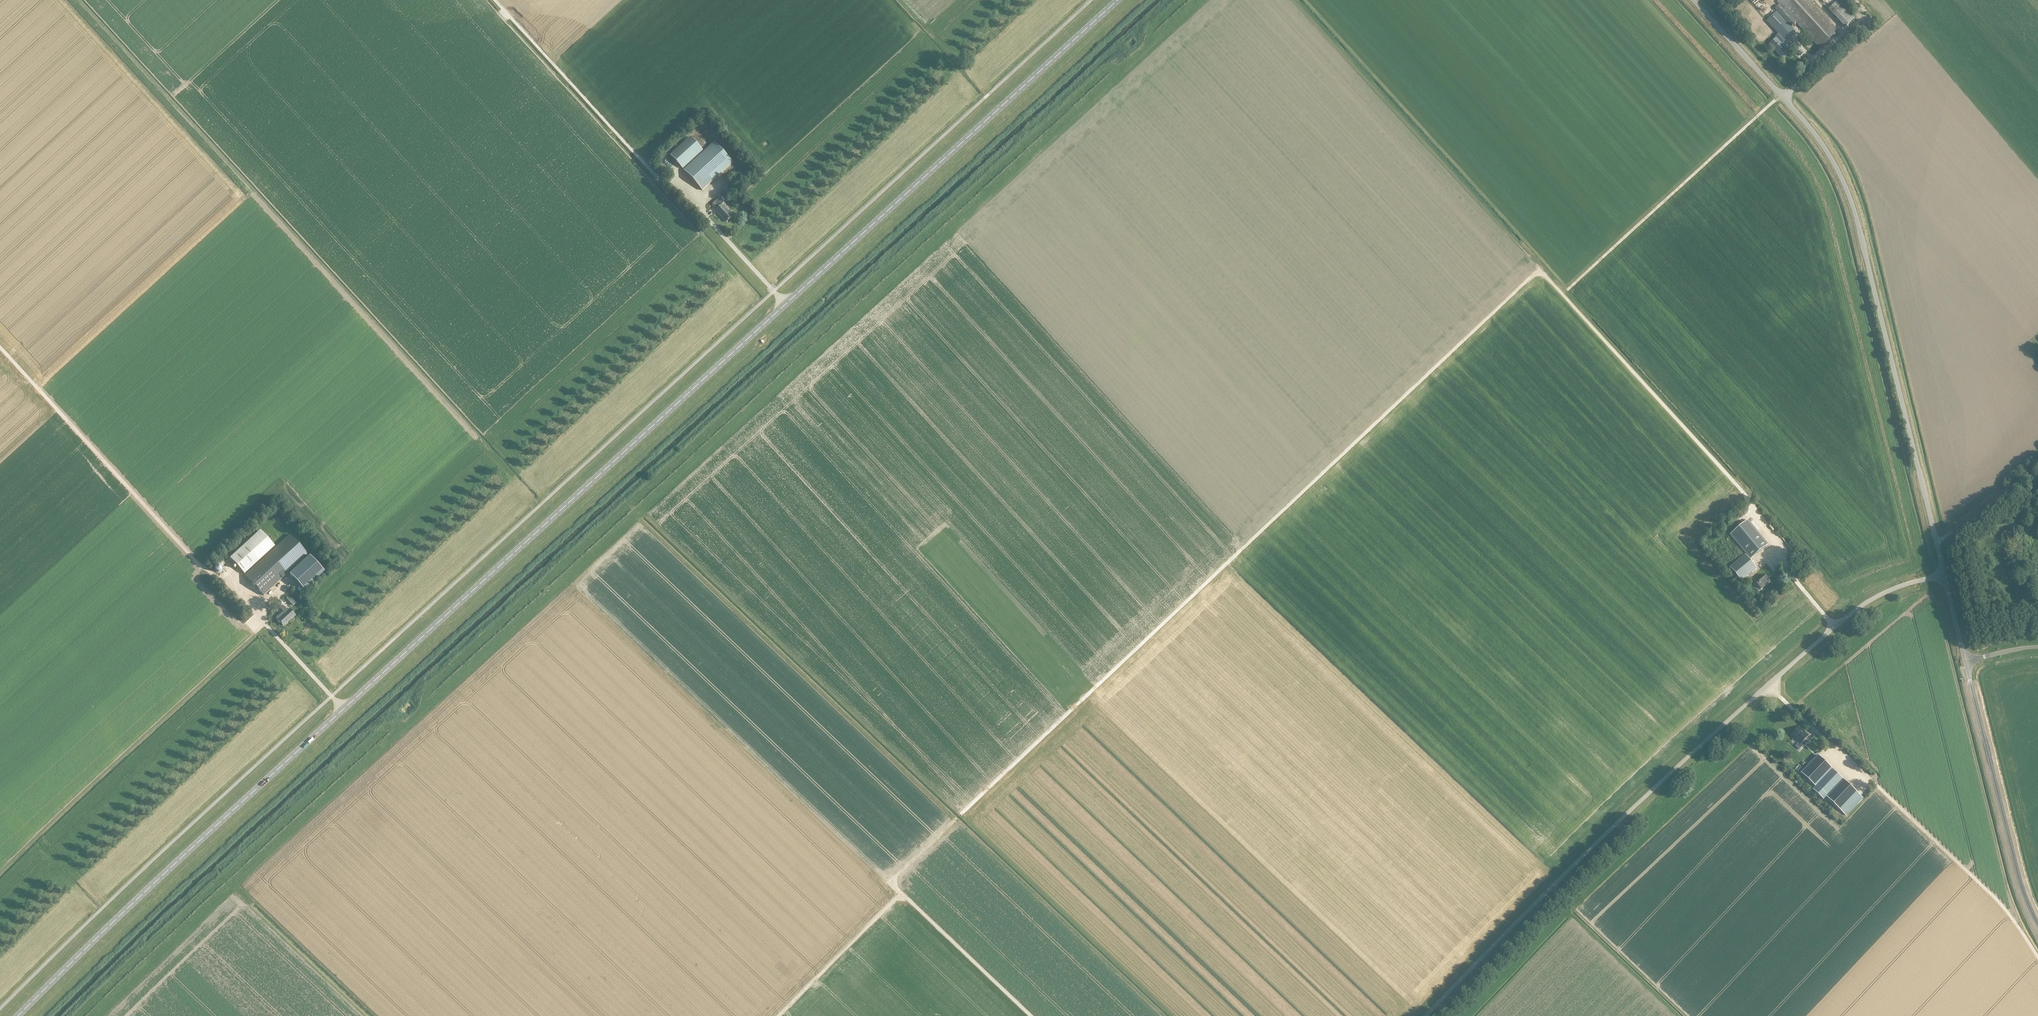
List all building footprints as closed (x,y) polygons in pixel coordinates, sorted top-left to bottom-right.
[(1808,0),(1779,0),(1777,2),(1779,5),(1775,9),(1777,11),(1766,21),(1778,34),(1775,37),(1775,38),(1769,44),(1783,59),(1790,53),(1781,43),(1784,40),(1785,41),(1795,31),(1791,26),(1795,22),(1820,49),(1838,32),(1808,0)] [(1842,0),(1839,0),(1828,10),(1845,28),(1854,19),(1846,10),(1848,7),(1842,0)] [(1865,27),(1858,20),(1847,31),(1853,37),(1865,27)] [(1481,142),(1483,144),(1491,138),(1489,135),(1481,142)] [(676,161),(683,169),(703,151),(696,143),(690,137),(670,156),(676,161)] [(713,143),(683,170),(702,190),(732,163),(713,143)] [(724,190),(729,196),(734,191),(728,185),(724,190)] [(716,206),(718,208),(715,210),(726,222),(728,221),(729,220),(732,216),(722,205),(723,203),(721,201),(716,206)] [(759,324),(768,316),(765,313),(757,322),(759,324)] [(1730,535),(1750,559),(1768,545),(1747,520),(1730,535)] [(260,533),(230,561),(264,597),(307,556),(289,536),(275,549),(260,533)] [(1729,567),(1741,581),(1756,568),(1745,555),(1729,567)] [(309,556),(294,570),(308,586),(324,572),(309,556)] [(1764,575),(1755,583),(1761,589),(1770,582),(1764,575)] [(281,624),(283,626),(295,615),(289,609),(287,610),(282,605),(279,608),(284,613),(282,615),(277,620),(280,623),(281,624)] [(1808,736),(1799,727),(1791,735),(1798,742),(1795,746),(1799,750),(1804,745),(1801,743),(1808,736)] [(1848,748),(1842,753),(1846,758),(1852,752),(1848,748)] [(1817,755),(1800,772),(1815,786),(1832,769),(1817,755)] [(1815,786),(1812,789),(1823,800),(1826,797),(1842,779),(1832,769),(1815,786)] [(1885,793),(1889,790),(1886,785),(1889,782),(1887,779),(1886,776),(1880,779),(1881,781),(1878,783),(1885,793)] [(1842,779),(1826,797),(1840,811),(1846,816),(1863,799),(1857,793),(1842,779)]
